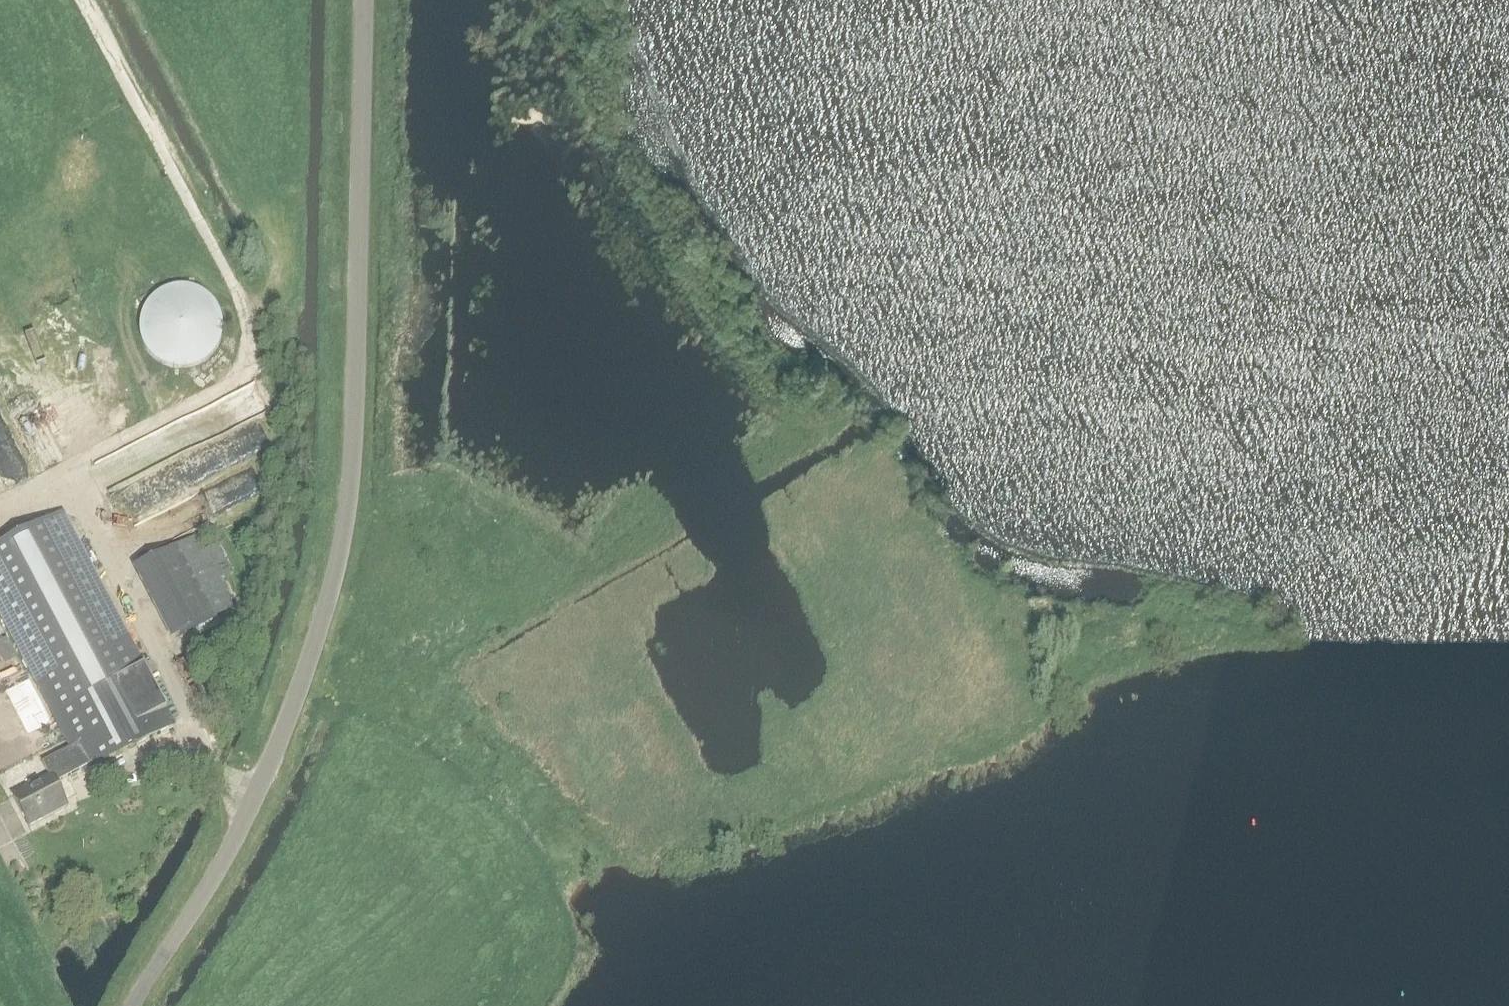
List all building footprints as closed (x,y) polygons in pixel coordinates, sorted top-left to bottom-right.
[(198,290),(189,287),(180,286),(174,286),(167,287),(161,291),(155,295),(149,299),(145,305),(142,311),(140,317),(139,324),(139,331),(140,339),(142,345),(146,352),(150,356),(154,360),(158,363),(164,366),(170,368),(177,369),(184,369),(192,368),(198,366),(206,361),(211,357),(216,351),(219,343),(222,335),(222,327),(221,318),(219,310),(215,304),(211,298),(205,294),(198,290)] [(63,513),(0,546),(0,614),(71,748),(42,763),(50,778),(13,797),(29,826),(67,806),(55,784),(82,770),(84,773),(175,725),(63,513)] [(139,564),(178,636),(234,607),(195,534),(139,564)] [(6,691),(28,732),(51,720),(29,679),(6,691)]
